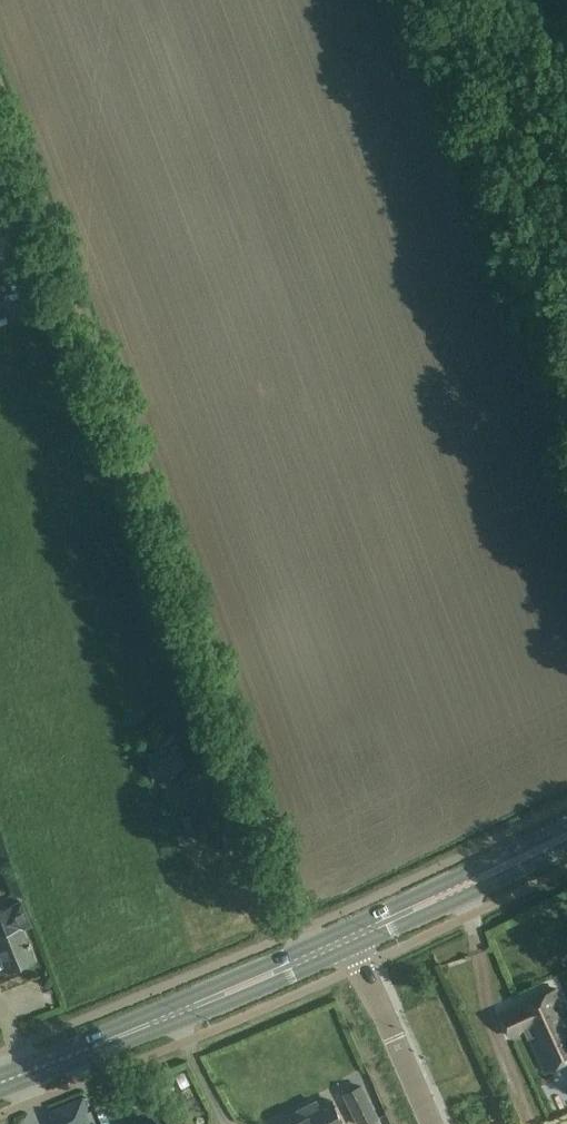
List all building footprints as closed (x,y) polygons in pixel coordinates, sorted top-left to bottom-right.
[(151,780),(182,768),(176,751),(145,763),(151,780)] [(8,969),(19,965),(20,968),(32,963),(31,960),(35,959),(21,924),(29,920),(20,897),(0,905),(0,950),(1,950),(8,969)] [(510,1035),(528,1027),(546,1069),(566,1060),(566,1011),(556,988),(518,1005),(518,1006),(500,1014),(510,1035)] [(377,1116),(361,1085),(346,1093),(362,1123),(377,1116)] [(50,1110),(55,1123),(96,1123),(95,1122),(94,1123),(83,1097),(50,1110)] [(284,1123),(343,1123),(331,1100),(319,1107),(316,1101),(300,1108),(301,1111),(298,1112),(297,1110),(281,1118),(284,1123)]
